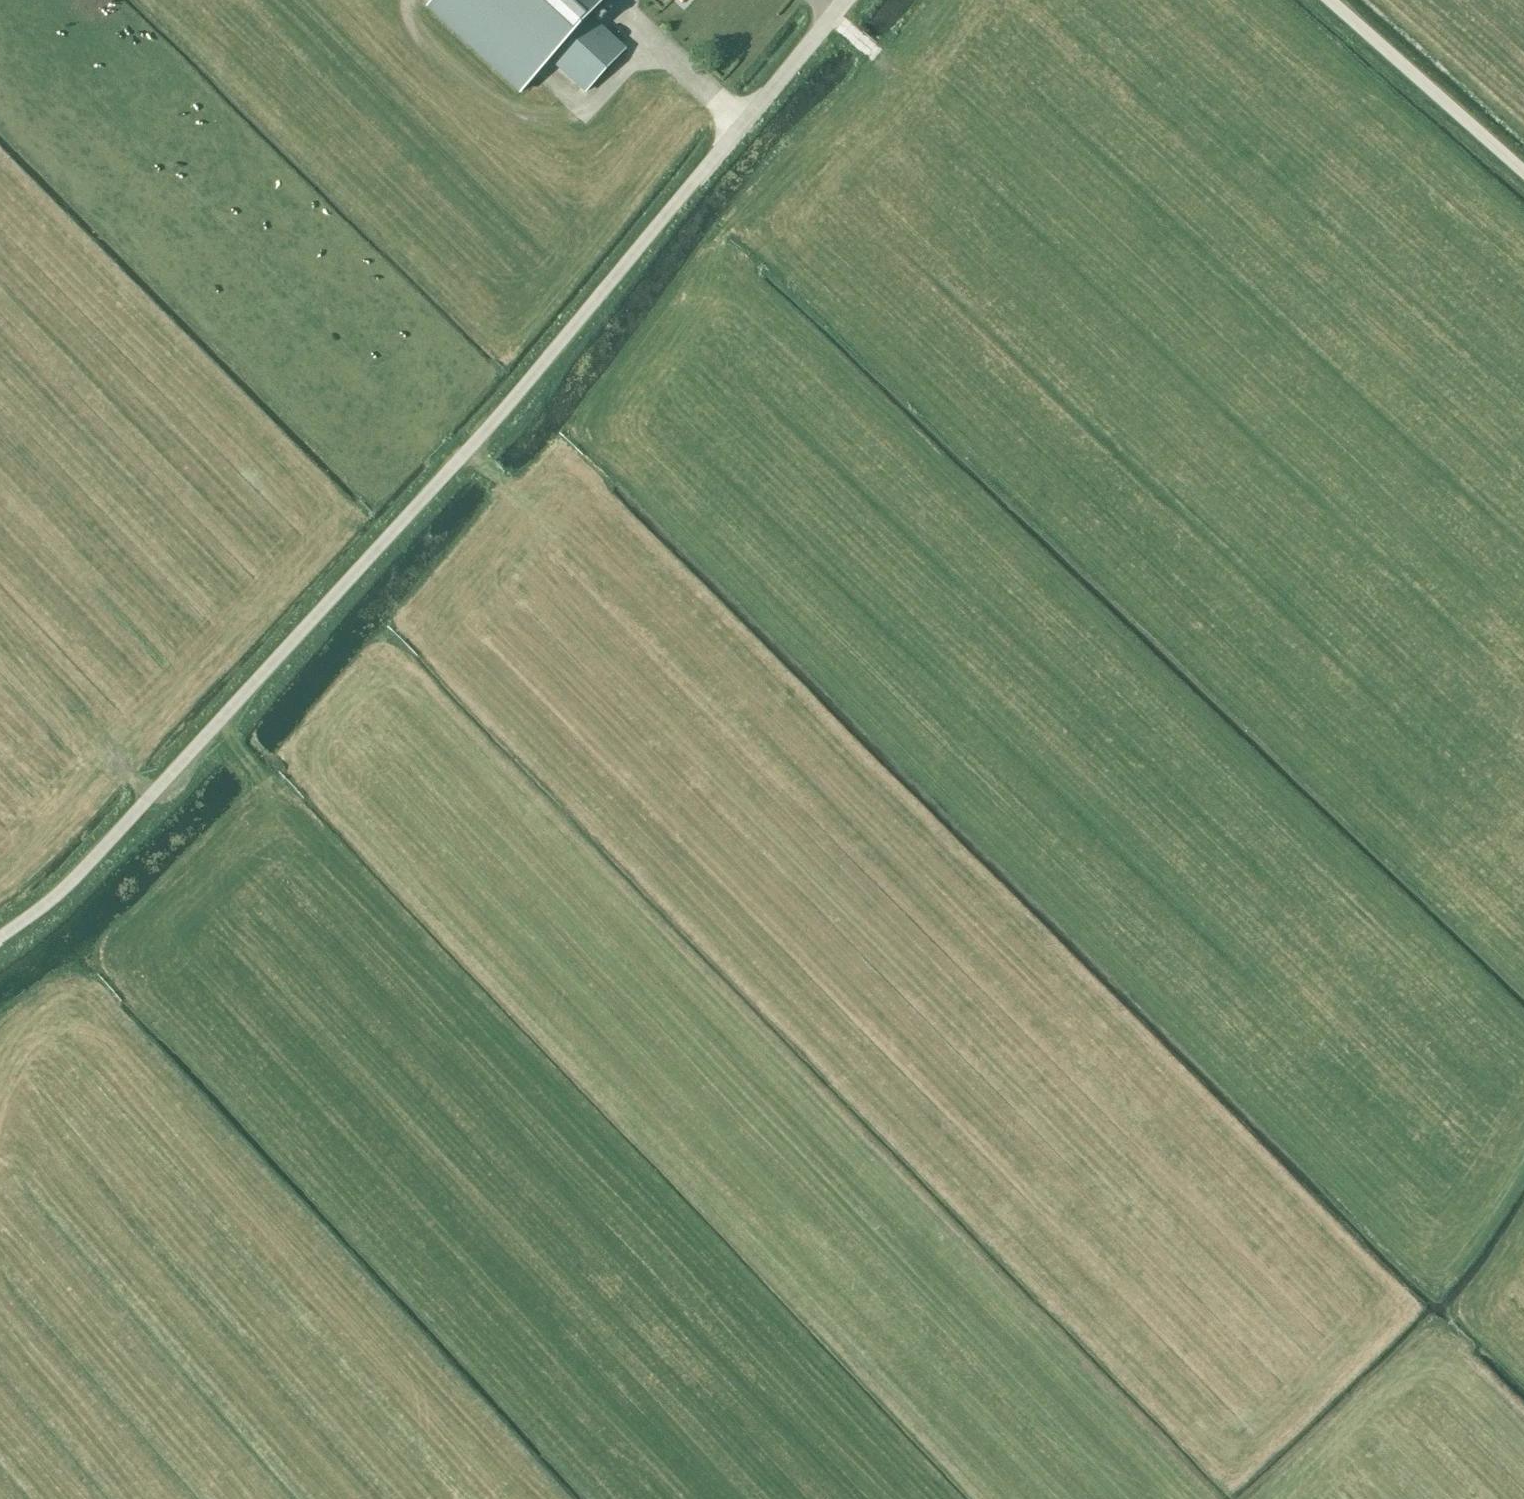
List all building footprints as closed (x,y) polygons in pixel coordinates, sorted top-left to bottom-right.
[(576,33),(606,0),(541,0),(576,33)] [(622,52),(622,0),(615,0),(611,4),(611,11),(559,66),(585,91),(602,73),(613,73),(607,67),(622,52)]
